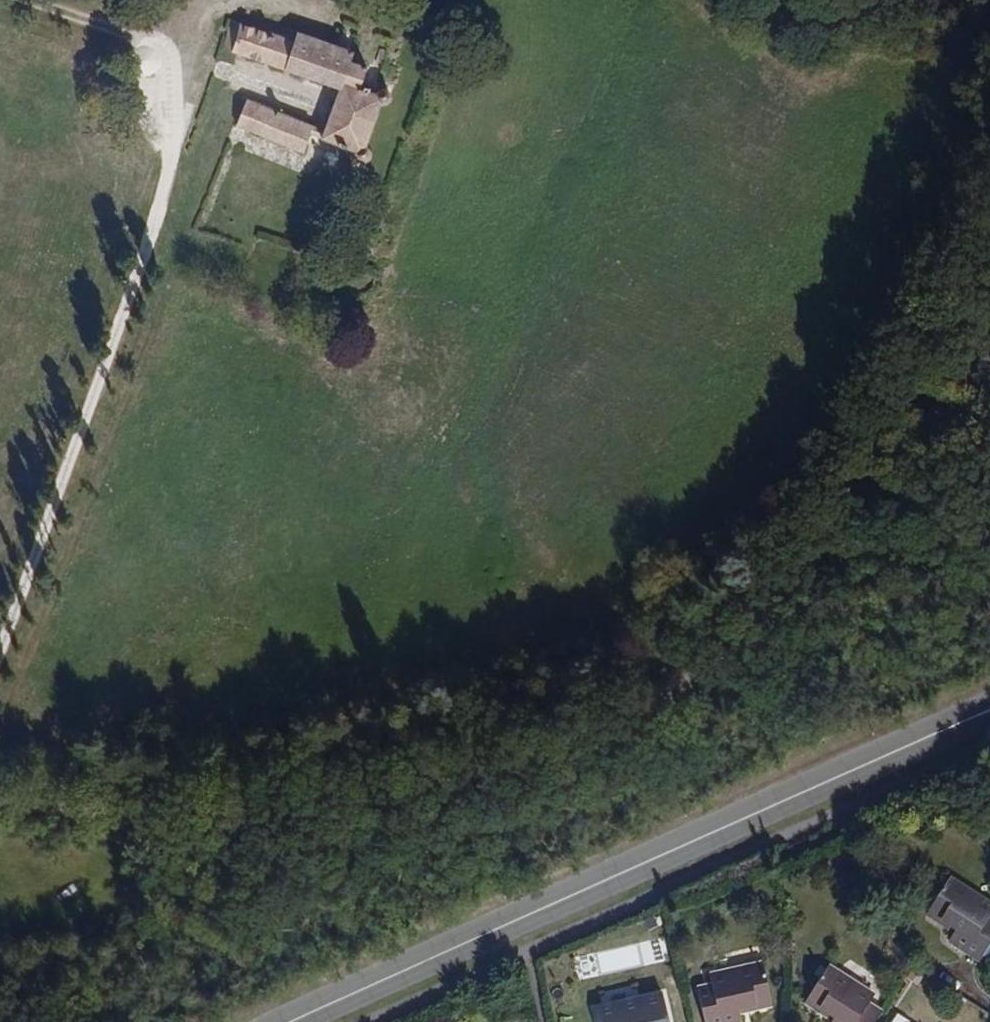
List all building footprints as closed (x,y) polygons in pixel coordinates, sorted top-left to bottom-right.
[(345,98),(367,55),(235,19),(222,67),(260,79),(345,98)] [(250,104),(232,150),(314,178),(321,162),(368,173),(403,95),(355,83),(330,132),(250,104)] [(982,961),(989,949),(989,904),(951,880),(928,915),(955,933),(950,941),(981,961),(982,961)] [(741,1014),(771,1007),(763,966),(710,978),(711,988),(698,991),(705,1021),(742,1021),(741,1014)] [(805,1004),(833,1020),(832,1021),(877,1021),(882,1014),(868,1006),(874,997),(827,968),(805,1004)] [(665,1006),(651,1009),(648,999),(595,1012),(597,1021),(669,1021),(665,1006)]
